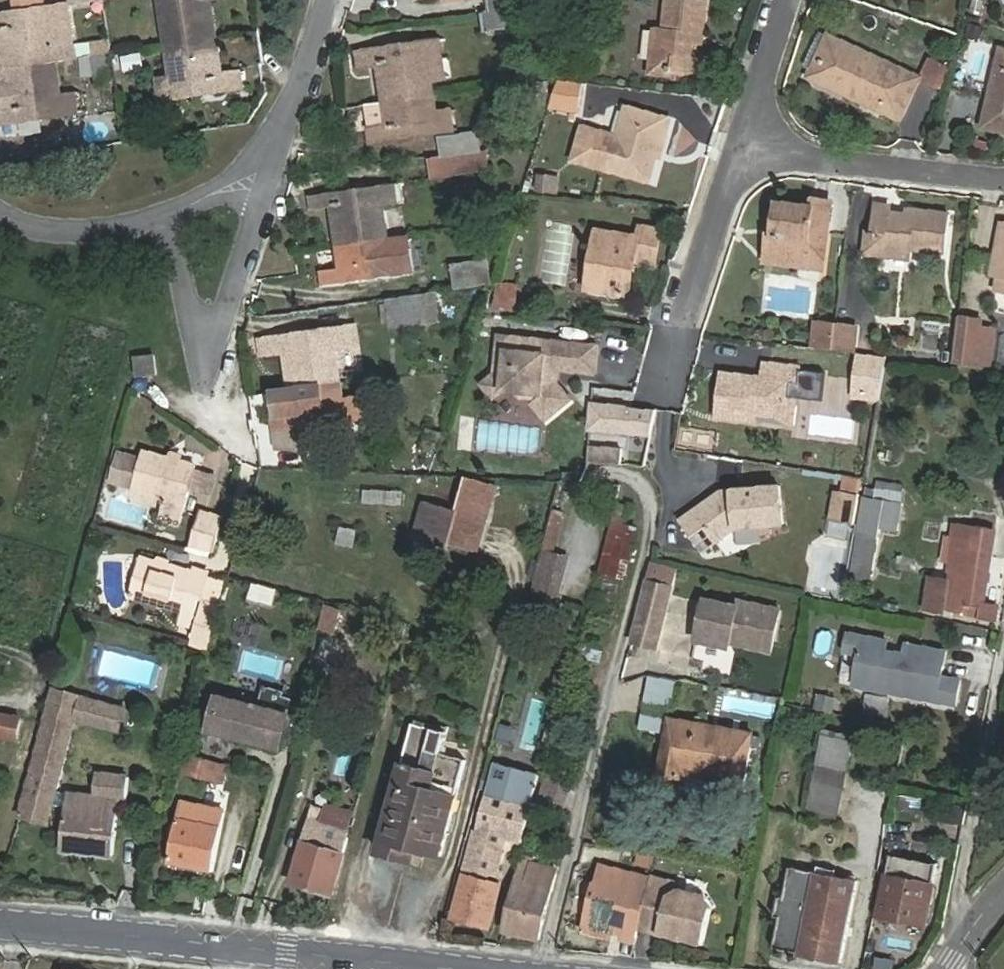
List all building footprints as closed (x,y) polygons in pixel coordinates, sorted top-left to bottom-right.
[(168,44),(209,38),(206,24),(214,23),(211,0),(213,0),(161,0),(168,44)] [(519,6),(518,0),(482,0),(484,12),(509,8),(519,6)] [(645,63),(662,65),(662,70),(693,73),(694,58),(689,57),(692,30),(697,31),(700,0),(660,0),(658,30),(648,30),(645,63)] [(511,26),(509,8),(484,12),(474,13),(476,31),(511,26)] [(55,63),(47,10),(0,18),(0,34),(1,34),(5,56),(13,55),(15,69),(55,63)] [(816,75),(830,40),(815,34),(801,69),(816,75)] [(209,38),(168,44),(174,78),(160,80),(164,100),(244,87),(242,72),(222,75),(219,53),(212,54),(209,38)] [(385,101),(427,94),(421,62),(434,60),(431,39),(349,53),(352,68),(372,64),(376,88),(383,87),(385,101)] [(845,90),(843,96),(879,111),(881,105),(902,114),(918,75),(830,40),(816,75),(815,78),(832,85),(845,90)] [(999,49),(983,128),(1003,133),(1003,50),(999,49)] [(938,83),(946,59),(926,51),(918,71),(927,74),(926,79),(938,83)] [(112,83),(108,57),(91,59),(95,86),(112,83)] [(55,63),(15,69),(17,85),(10,86),(14,108),(0,110),(0,126),(78,115),(74,94),(60,96),(55,63)] [(662,65),(645,63),(645,73),(661,74),(662,70),(662,65)] [(576,82),(553,80),(544,107),(573,110),(576,82)] [(538,81),(519,84),(522,104),(542,101),(538,81)] [(829,91),(843,96),(845,90),(832,85),(829,91)] [(430,113),(427,94),(385,101),(378,102),(382,124),(362,128),(365,143),(445,129),(442,111),(430,113)] [(659,155),(669,121),(625,108),(607,171),(646,182),(655,154),(659,155)] [(461,152),(477,150),(475,135),(437,141),(439,156),(461,152)] [(464,171),(461,152),(439,156),(426,158),(430,178),(464,171)] [(538,175),(536,195),(556,197),(558,177),(538,175)] [(342,247),(381,241),(376,208),(390,206),(387,186),(306,199),(308,213),(328,210),(331,232),(340,231),(342,247)] [(808,248),(827,250),(833,194),(814,192),(813,200),(778,196),(774,228),(769,228),(766,255),(807,259),(808,248)] [(875,234),(873,251),(911,255),(912,246),(944,250),(948,210),(918,207),(917,212),(889,209),(889,204),(873,203),(870,233),(875,234)] [(985,244),(992,245),(995,219),(988,218),(985,244)] [(992,245),(988,277),(996,278),(995,292),(1003,293),(1003,220),(995,219),(992,245)] [(645,226),(643,242),(641,261),(662,263),(665,228),(645,226)] [(864,250),(873,251),(875,234),(870,233),(866,233),(864,250)] [(641,261),(643,242),(600,238),(595,293),(633,296),(637,261),(641,261)] [(384,258),(381,241),(342,247),(334,248),(337,271),(317,273),(319,288),(401,276),(398,256),(384,258)] [(825,261),(827,250),(808,248),(807,259),(825,261)] [(453,290),(485,285),(482,261),(450,265),(453,290)] [(638,296),(641,261),(637,261),(633,296),(638,296)] [(491,296),(511,298),(513,286),(492,284),(491,296)] [(435,319),(431,293),(417,295),(421,321),(435,319)] [(421,321),(417,295),(384,300),(389,326),(421,321)] [(510,305),(511,298),(491,296),(490,303),(510,305)] [(817,321),(814,347),(834,349),(837,323),(817,321)] [(837,323),(834,349),(854,352),(856,325),(837,323)] [(599,339),(500,327),(495,365),(482,375),(493,389),(503,382),(518,384),(522,390),(532,391),(538,387),(548,388),(550,391),(564,408),(577,399),(559,375),(561,363),(596,368),(599,339)] [(299,392),(340,387),(336,354),(349,353),(347,332),(265,342),(266,357),(285,354),(289,378),(298,377),(299,392)] [(954,364),(975,366),(979,334),(958,332),(954,364)] [(886,356),(861,353),(859,365),(883,370),(886,356)] [(795,397),(819,400),(823,372),(799,368),(799,365),(764,361),(762,375),(721,370),(715,415),(746,419),(747,411),(773,415),(787,404),(788,396),(795,397)] [(880,388),(883,370),(859,365),(855,383),(880,388)] [(342,406),(340,387),(299,392),(291,393),(294,416),(274,418),(277,434),(358,424),(355,404),(342,406)] [(554,416),(564,408),(550,391),(540,398),(554,416)] [(773,415),(792,424),(795,397),(788,396),(787,404),(773,415)] [(655,410),(588,401),(586,431),(647,438),(655,410)] [(431,443),(436,426),(426,423),(421,440),(431,443)] [(619,446),(586,445),(586,460),(618,461),(619,446)] [(188,501),(200,461),(144,447),(134,487),(188,501)] [(442,542),(441,543),(471,550),(489,483),(460,474),(450,511),(442,542)] [(860,478),(842,476),(839,494),(858,497),(860,478)] [(719,490),(678,520),(700,551),(733,527),(781,521),(777,484),(719,490)] [(882,501),(863,498),(850,570),(870,574),(878,526),(882,501)] [(882,501),(878,526),(896,529),(900,504),(882,501)] [(413,534),(442,542),(450,511),(421,503),(413,534)] [(192,549),(209,553),(218,516),(201,512),(192,549)] [(986,597),(1001,524),(963,516),(961,528),(952,526),(947,550),(957,552),(953,573),(936,570),(929,602),(945,605),(945,601),(956,603),(955,608),(965,609),(965,606),(983,610),(983,611),(998,614),(1000,600),(986,597)] [(634,527),(611,521),(599,569),(623,575),(634,527)] [(559,552),(543,548),(533,587),(556,593),(560,579),(552,577),(559,552)] [(205,573),(137,557),(128,594),(178,606),(175,618),(187,622),(194,596),(198,597),(205,573)] [(673,566),(649,560),(631,638),(657,645),(673,566)] [(736,600),(703,594),(695,637),(729,643),(730,638),(771,645),(779,603),(737,595),(736,600)] [(199,601),(188,641),(207,646),(217,605),(199,601)] [(941,679),(945,653),(904,647),(902,657),(884,654),(885,644),(845,637),(842,655),(857,658),(853,685),(856,690),(881,694),(886,691),(889,695),(955,706),(959,682),(941,679)] [(287,716),(216,696),(206,729),(278,749),(287,716)] [(887,701),(864,698),(862,715),(885,718),(887,701)] [(85,712),(48,709),(21,814),(48,821),(53,801),(55,791),(70,737),(83,738),(85,712)] [(85,712),(83,738),(126,741),(128,715),(85,712)] [(20,721),(0,717),(0,739),(16,742),(20,721)] [(722,778),(721,784),(743,788),(751,733),(668,718),(659,773),(682,777),(683,770),(722,778)] [(445,732),(414,723),(380,853),(412,861),(416,848),(440,855),(465,762),(440,755),(445,732)] [(822,736),(807,816),(835,821),(850,741),(822,736)] [(202,758),(189,755),(184,772),(198,775),(202,758)] [(226,764),(202,758),(198,775),(222,781),(226,764)] [(682,777),(721,784),(722,778),(683,770),(682,777)] [(570,784),(547,778),(540,803),(563,809),(570,784)] [(53,801),(63,802),(64,792),(55,791),(53,801)] [(63,802),(63,807),(77,808),(78,793),(64,792),(63,802)] [(77,808),(63,807),(61,851),(113,855),(117,795),(78,793),(77,808)] [(505,800),(483,795),(481,804),(503,809),(505,800)] [(526,805),(505,800),(503,809),(481,804),(451,917),(487,926),(498,885),(480,879),(482,871),(492,874),(502,836),(517,840),(526,805)] [(213,871),(222,811),(178,804),(168,864),(213,871)] [(309,816),(291,882),(332,892),(348,834),(345,833),(351,812),(326,805),(322,819),(309,816)] [(960,828),(963,813),(948,811),(946,825),(960,828)] [(505,930),(538,938),(556,871),(557,869),(537,865),(538,859),(524,856),(505,930)] [(925,926),(937,865),(891,857),(878,917),(925,926)] [(661,928),(659,935),(704,944),(712,905),(707,894),(684,889),(675,882),(654,877),(653,880),(621,871),(622,869),(603,864),(599,887),(594,896),(585,930),(610,934),(613,924),(639,931),(641,923),(661,928)] [(840,965),(855,885),(804,876),(804,877),(779,872),(773,902),(768,901),(765,921),(769,922),(764,950),(788,955),(788,956),(840,965)] [(639,931),(659,935),(661,928),(641,923),(639,931)] [(613,924),(610,934),(637,937),(639,931),(613,924)]
